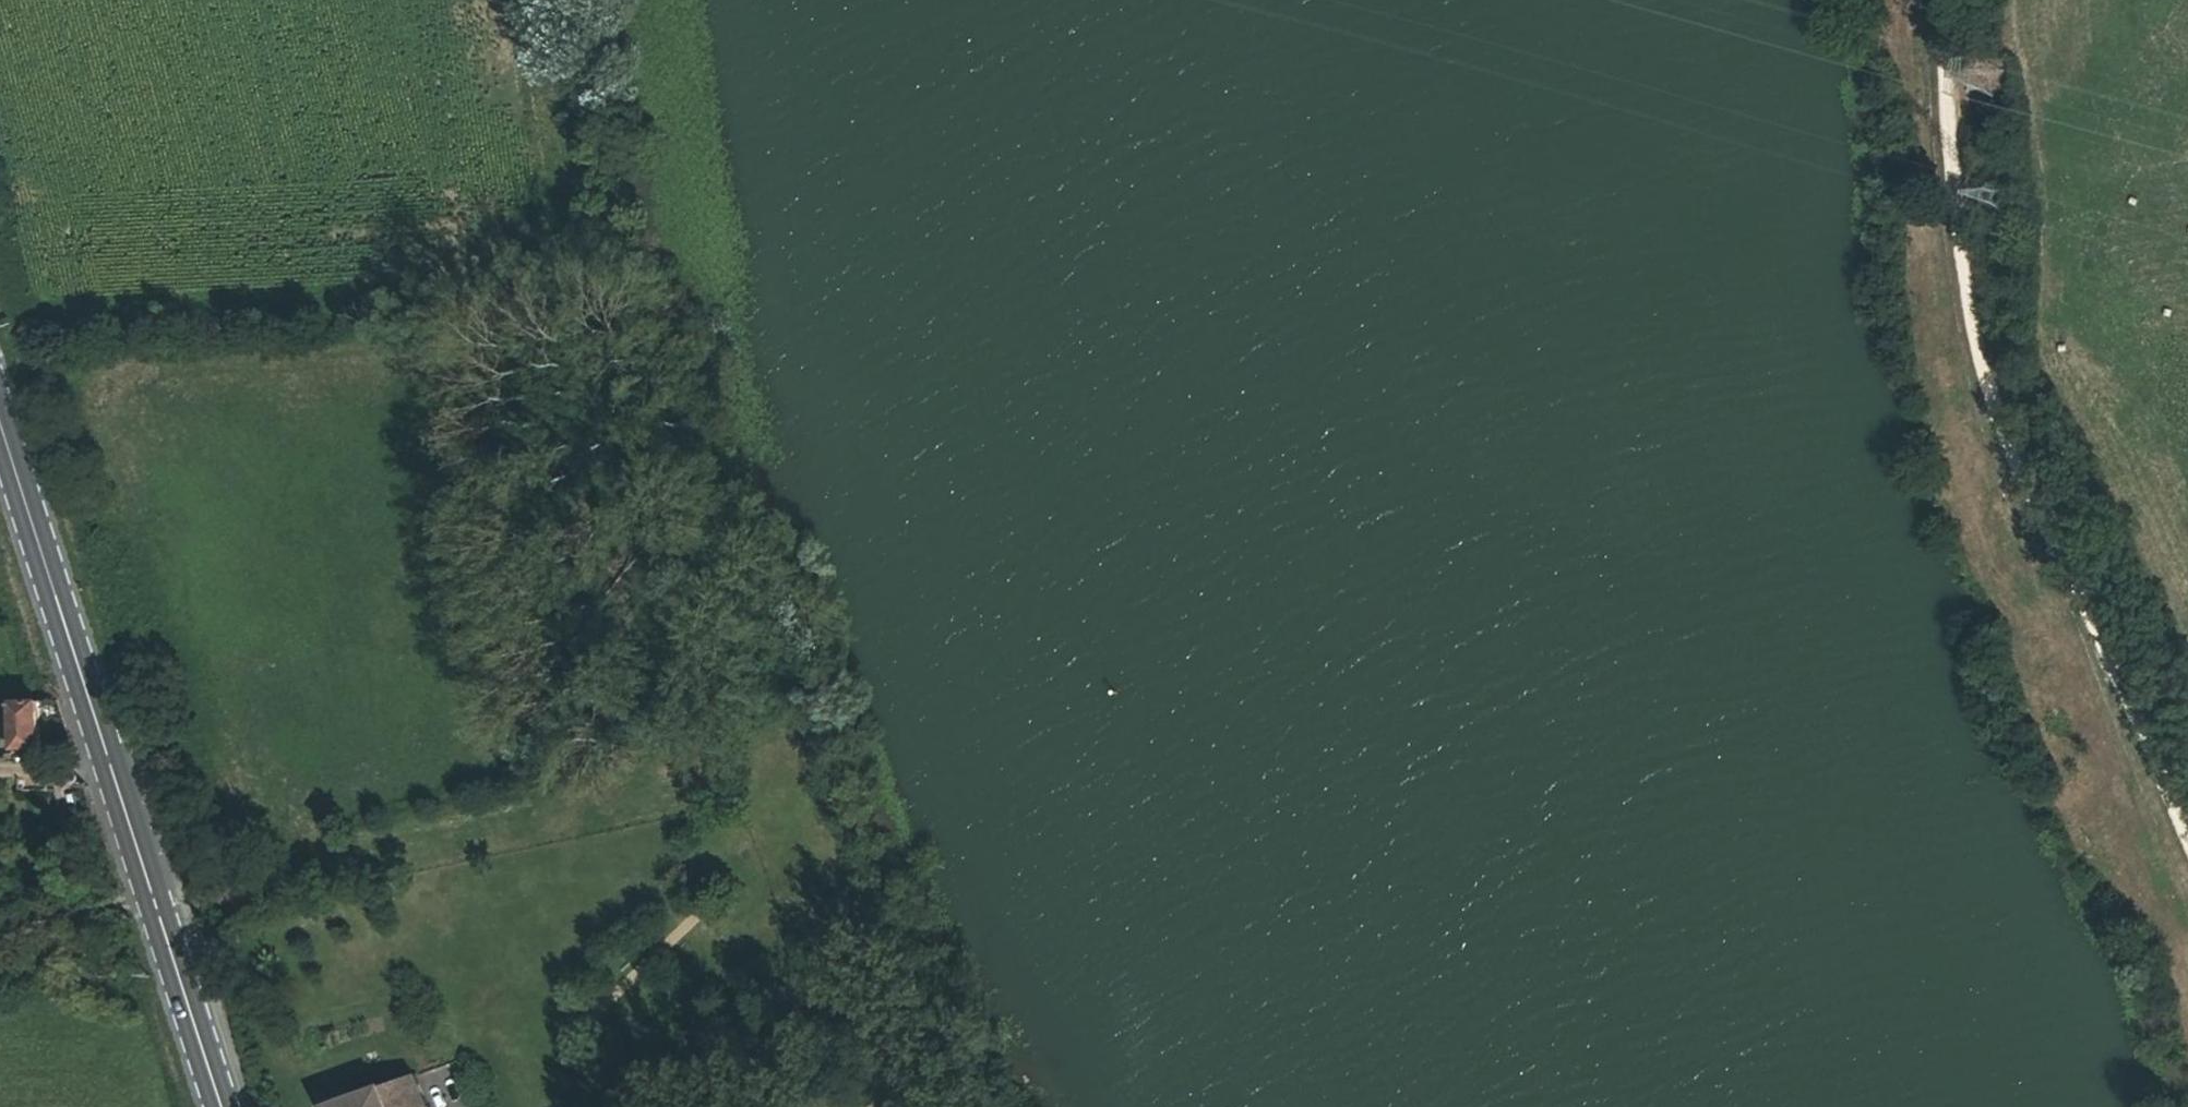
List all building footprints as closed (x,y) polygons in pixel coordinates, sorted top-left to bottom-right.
[(42,747),(42,700),(2,700),(3,747),(42,747)] [(428,1106),(461,1106),(485,1098),(470,1058),(418,1078),(428,1106)] [(418,1078),(343,1106),(428,1106),(418,1078)]
